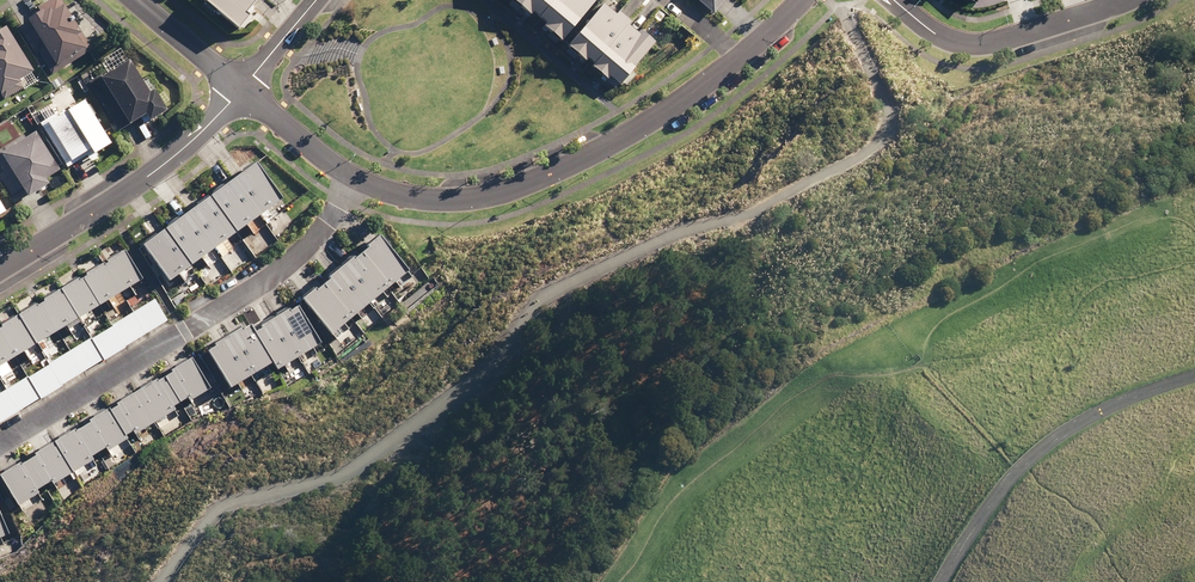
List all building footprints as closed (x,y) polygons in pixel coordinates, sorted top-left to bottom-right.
[(38,54),(42,52),(53,72),(68,64),(66,60),(87,49),(89,53),(96,49),(92,42),(98,38),(80,17),(82,15),(70,0),(69,0),(67,1),(66,0),(50,0),(46,2),(48,6),(32,15),(27,6),(15,13),(38,54)] [(197,4),(232,34),(243,20),(239,17),(254,0),(200,0),(197,4)] [(504,1),(523,17),(525,15),(542,28),(538,33),(555,47),(593,2),(590,0),(505,0),(504,1)] [(710,18),(727,0),(691,0),(710,18)] [(659,50),(669,39),(655,26),(645,38),(637,32),(634,36),(626,29),(628,27),(614,14),(609,19),(597,7),(559,48),(562,51),(560,53),(573,65),(577,60),(588,70),(586,72),(599,83),(601,80),(611,90),(653,44),(659,50)] [(40,68),(12,23),(0,31),(0,78),(8,91),(25,80),(24,78),(40,68)] [(95,83),(124,128),(144,114),(149,122),(173,105),(160,86),(155,89),(133,57),(95,83)] [(117,140),(88,97),(75,106),(67,94),(38,113),(73,164),(80,158),(79,156),(98,143),(102,150),(117,140)] [(40,128),(0,155),(8,166),(0,171),(0,173),(18,199),(31,190),(35,195),(54,181),(51,176),(66,165),(40,128)] [(283,201),(256,163),(143,245),(170,282),(283,201)] [(0,188),(0,214),(11,207),(0,188)] [(412,268),(383,234),(369,245),(371,248),(359,258),(357,255),(331,277),(333,279),(321,288),(320,287),(303,301),(332,335),(412,268)] [(128,248),(0,327),(0,366),(146,276),(128,248)] [(159,297),(0,396),(0,425),(172,318),(159,297)] [(313,348),(293,313),(254,336),(247,325),(214,345),(216,347),(206,353),(228,389),(268,365),(272,372),(313,348)] [(196,398),(217,385),(197,351),(179,361),(183,367),(167,376),(166,374),(95,417),(96,420),(84,427),(83,426),(43,450),(44,452),(31,459),(30,458),(6,472),(25,502),(43,491),(41,487),(56,478),(59,482),(98,458),(96,454),(110,445),(111,448),(133,435),(131,432),(139,427),(141,431),(179,408),(177,404),(193,394),(196,398)] [(9,535),(0,513),(0,539),(9,535)]
